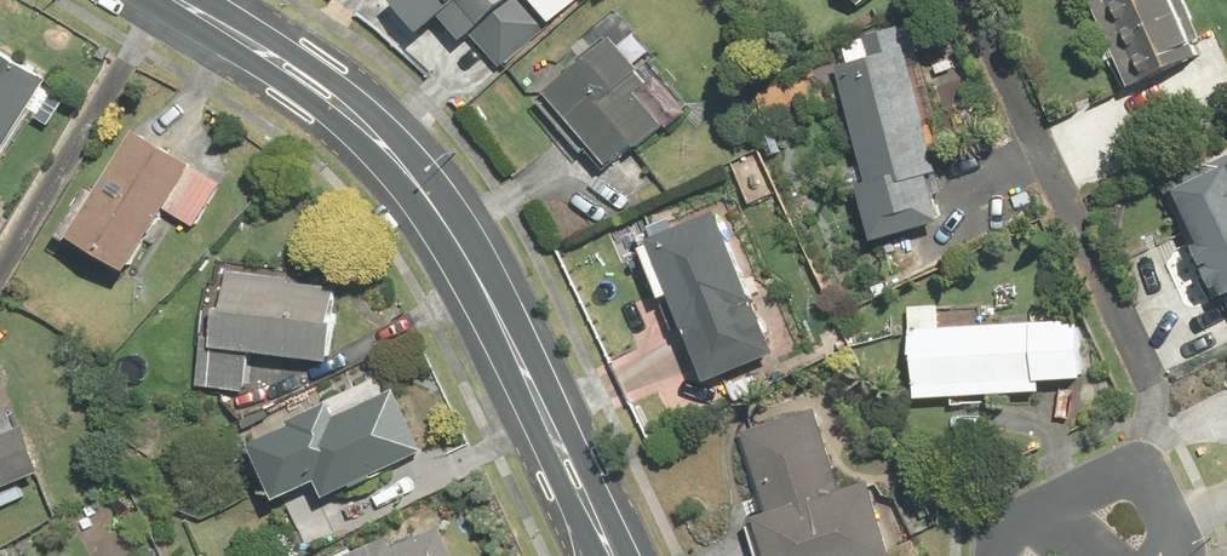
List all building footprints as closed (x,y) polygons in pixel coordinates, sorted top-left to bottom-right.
[(557,20),(540,0),(397,0),(424,31),(443,15),(466,41),(478,31),(506,64),(557,20)] [(1133,85),(1207,50),(1184,0),(1092,0),(1133,85)] [(611,37),(546,90),(610,166),(674,113),(611,37)] [(909,46),(832,67),(880,241),(957,221),(909,46)] [(46,77),(0,49),(0,154),(46,77)] [(75,235),(131,269),(195,163),(139,130),(75,235)] [(1166,190),(1217,300),(1226,296),(1226,297),(1226,163),(1166,190)] [(717,211),(650,239),(688,327),(696,323),(720,380),(779,355),(717,211)] [(336,281),(225,270),(219,336),(203,335),(198,383),(245,388),(249,350),(328,358),(336,281)] [(910,308),(914,395),(1041,390),(1041,378),(1086,376),(1083,320),(939,326),(938,306),(910,308)] [(332,408),(254,444),(280,499),(320,480),(329,498),(427,452),(398,389),(337,418),(332,408)] [(743,429),(768,511),(755,515),(768,555),(894,555),(871,478),(843,487),(819,407),(743,429)] [(43,473),(26,429),(0,439),(0,489),(43,473)] [(435,512),(333,555),(454,555),(435,512)]
